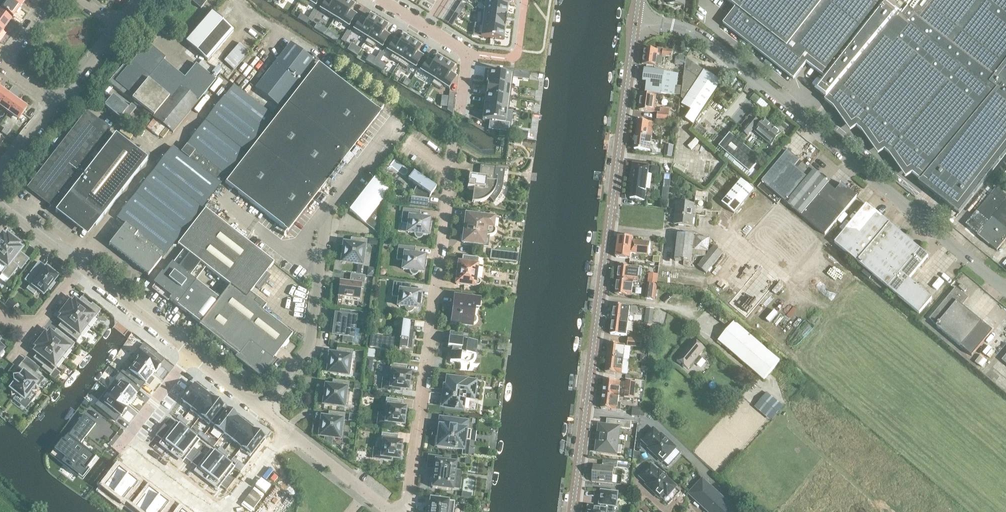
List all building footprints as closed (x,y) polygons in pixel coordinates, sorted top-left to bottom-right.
[(13,18),(20,8),(9,0),(7,0),(1,9),(13,18)] [(209,0),(190,0),(201,9),(209,0)] [(320,9),(334,18),(346,0),(334,0),(333,1),(333,0),(326,0),(320,9)] [(334,18),(349,27),(356,15),(351,11),(354,6),(352,4),(353,3),(347,0),(346,0),(334,18)] [(738,7),(725,23),(795,77),(807,62),(826,77),(818,87),(818,91),(827,99),(825,100),(834,107),(840,103),(856,127),(862,131),(868,125),(885,150),(890,155),(896,149),(913,174),(920,181),(921,181),(953,144),(995,93),(987,86),(1005,61),(1005,0),(728,0),(738,7)] [(482,12),(506,16),(508,4),(510,5),(510,4),(486,1),(484,12),(482,12)] [(0,12),(0,27),(4,30),(11,20),(0,12)] [(212,12),(186,42),(208,61),(233,31),(212,12)] [(482,12),(480,24),(505,28),(506,16),(482,12)] [(361,18),(353,30),(367,39),(365,43),(380,20),(373,16),(372,17),(370,16),(367,21),(361,18)] [(380,20),(365,43),(374,49),(376,44),(382,48),(390,35),(384,32),(388,26),(386,25),(386,24),(380,20)] [(337,40),(340,34),(317,23),(314,29),(337,40)] [(480,24),(480,25),(482,25),(481,37),(481,36),(481,37),(503,40),(503,39),(505,28),(480,24)] [(395,38),(387,51),(392,54),(390,58),(398,64),(413,40),(406,36),(406,37),(404,36),(400,42),(395,38)] [(413,40),(398,64),(407,69),(410,65),(415,68),(423,56),(417,52),(421,47),(419,46),(420,45),(413,40)] [(358,54),(361,48),(351,42),(348,49),(358,54)] [(126,68),(122,65),(108,83),(173,133),(198,102),(215,80),(196,64),(184,78),(163,60),(165,58),(147,43),(126,68)] [(234,70),(250,52),(240,43),(224,62),(234,70)] [(276,111),(279,106),(279,107),(314,62),(290,43),(255,88),(261,92),(257,97),(276,111)] [(657,51),(645,49),(643,65),(656,66),(656,67),(659,67),(660,57),(663,57),(663,56),(672,57),(673,51),(663,50),(663,49),(658,48),(657,51)] [(428,59),(420,72),(434,80),(431,84),(432,84),(446,61),(440,57),(439,58),(437,57),(433,62),(428,59)] [(682,95),(681,98),(684,100),(682,103),(692,110),(686,118),(694,123),(721,83),(722,82),(722,81),(705,70),(704,71),(686,58),(685,66),(682,86),(682,95)] [(446,61),(432,84),(440,90),(443,86),(449,89),(456,77),(451,73),(454,68),(452,66),(453,65),(446,61)] [(987,86),(995,93),(1005,102),(1005,61),(987,86)] [(225,182),(225,183),(287,232),(380,112),(318,64),(226,183),(225,182)] [(645,69),(643,82),(647,82),(645,92),(661,94),(662,93),(676,95),(676,94),(682,95),(682,86),(677,86),(679,74),(665,72),(645,69)] [(488,72),(487,84),(512,87),(513,77),(527,78),(528,73),(504,70),(503,73),(488,71),(488,72)] [(109,246),(148,276),(273,114),(234,84),(180,153),(172,147),(117,218),(125,225),(109,246)] [(487,84),(485,96),(510,99),(512,87),(487,84)] [(995,93),(953,144),(990,173),(990,174),(1005,153),(1005,102),(995,93)] [(17,101),(7,94),(0,104),(0,107),(9,113),(17,101)] [(653,112),(655,96),(641,94),(638,110),(653,112)] [(128,117),(136,108),(131,104),(127,109),(112,96),(103,107),(119,120),(124,114),(128,117)] [(485,96),(484,108),(512,111),(509,111),(510,99),(485,96)] [(17,101),(9,113),(19,120),(27,108),(17,101)] [(482,119),(482,120),(490,121),(489,129),(510,132),(512,111),(484,108),(483,113),(482,119)] [(668,120),(669,109),(660,108),(660,113),(657,112),(656,119),(668,120)] [(87,111),(27,189),(51,207),(111,130),(87,111)] [(753,116),(743,129),(742,130),(748,135),(753,129),(756,131),(755,131),(771,145),(781,133),(765,120),(762,118),(759,121),(753,116)] [(653,123),(637,121),(635,135),(651,136),(653,123)] [(2,132),(7,136),(10,131),(5,127),(2,132)] [(513,130),(512,138),(527,140),(528,132),(513,130)] [(741,137),(738,140),(730,134),(719,146),(731,156),(728,160),(746,176),(748,178),(750,176),(754,180),(759,175),(754,171),(753,170),(761,160),(754,154),(757,151),(741,137)] [(96,226),(110,207),(147,159),(115,135),(55,212),(57,214),(58,212),(80,229),(88,220),(96,226)] [(649,151),(651,136),(635,135),(633,149),(649,151)] [(666,144),(665,155),(673,155),(674,144),(666,144)] [(921,181),(920,181),(919,183),(959,214),(990,173),(953,144),(921,181)] [(788,151),(762,182),(773,191),(782,199),(791,207),(825,235),(858,196),(842,183),(836,191),(808,168),(788,151)] [(631,163),(629,182),(631,183),(629,198),(644,200),(645,192),(649,165),(631,163)] [(484,201),(487,199),(489,198),(491,196),(493,193),(495,191),(496,188),(497,185),(497,183),(494,182),(495,168),(480,166),(479,178),(469,177),(467,188),(474,189),(472,203),(475,203),(478,203),(481,202),(484,201)] [(411,197),(411,198),(412,198),(411,207),(428,209),(429,200),(430,196),(436,189),(414,172),(408,179),(417,186),(415,189),(414,192),(413,195),(412,197),(411,197)] [(350,212),(365,224),(378,234),(381,205),(380,204),(390,191),(375,179),(350,212)] [(665,179),(662,196),(668,197),(671,180),(665,179)] [(741,180),(722,203),(734,213),(754,190),(741,180)] [(1005,240),(1005,193),(996,186),(966,225),(998,250),(1005,240)] [(692,225),(695,205),(678,202),(675,223),(692,225)] [(932,298),(927,293),(909,279),(929,256),(867,204),(834,242),(919,314),(932,298)] [(420,211),(403,209),(401,223),(408,224),(407,233),(414,234),(414,235),(415,236),(415,237),(416,237),(416,238),(417,238),(418,239),(419,239),(420,239),(421,238),(422,237),(423,236),(423,235),(428,235),(428,232),(429,232),(431,229),(431,226),(431,223),(429,223),(430,220),(419,218),(420,211)] [(205,210),(191,227),(264,284),(268,279),(265,276),(274,264),(205,210)] [(494,218),(466,215),(464,234),(462,235),(462,239),(463,241),(463,243),(481,245),(482,237),(492,235),(493,235),(494,234),(495,233),(495,232),(495,231),(495,230),(495,229),(495,228),(494,228),(494,227),(493,227),(494,218)] [(205,267),(230,286),(262,312),(266,306),(250,294),(256,287),(259,290),(264,284),(191,227),(177,245),(183,249),(205,267)] [(14,240),(8,235),(6,237),(3,234),(1,237),(0,237),(0,258),(14,240)] [(618,236),(616,247),(649,251),(650,245),(633,243),(633,238),(618,236)] [(696,236),(695,251),(707,252),(709,252),(710,238),(696,236)] [(350,245),(345,245),(344,247),(343,246),(341,259),(343,260),(343,262),(364,264),(367,241),(351,239),(350,245)] [(30,259),(20,252),(22,249),(19,247),(20,245),(14,240),(0,258),(0,266),(6,271),(3,275),(9,280),(19,268),(21,270),(30,259)] [(673,263),(674,245),(664,245),(663,262),(673,263)] [(416,248),(398,246),(396,260),(404,261),(403,270),(410,270),(410,271),(410,272),(410,273),(411,274),(412,274),(412,275),(413,275),(414,275),(415,275),(416,275),(417,275),(417,274),(418,274),(418,273),(418,272),(419,272),(423,272),(423,269),(425,269),(426,266),(427,263),(426,260),(425,260),(425,256),(415,255),(416,248)] [(649,251),(616,247),(615,257),(630,259),(631,253),(649,256),(649,251)] [(183,249),(172,263),(153,287),(200,324),(201,325),(220,300),(219,300),(194,281),(205,267),(183,249)] [(459,263),(456,284),(475,287),(475,286),(475,285),(478,286),(480,285),(481,283),(480,281),(479,280),(476,279),(477,265),(478,258),(463,256),(462,263),(459,263)] [(751,276),(730,302),(747,317),(779,278),(752,257),(743,269),(751,276)] [(47,268),(39,262),(25,280),(30,285),(27,289),(34,295),(38,290),(44,295),(48,289),(50,291),(55,284),(53,283),(58,277),(53,273),(55,271),(48,266),(47,268)] [(619,266),(617,280),(628,281),(636,283),(638,268),(619,266)] [(359,299),(361,284),(364,284),(365,276),(354,274),(353,282),(340,281),(338,296),(359,299)] [(647,284),(648,276),(641,275),(640,283),(647,284)] [(628,281),(617,280),(615,294),(630,296),(631,289),(627,289),(628,281)] [(399,298),(398,306),(405,307),(405,308),(405,309),(406,310),(406,311),(407,312),(408,312),(409,312),(410,312),(411,312),(412,312),(413,311),(414,310),(414,309),(414,308),(418,309),(419,305),(420,305),(422,303),(422,300),(421,296),(420,296),(420,293),(410,292),(411,284),(393,282),(392,297),(399,298)] [(645,298),(655,299),(656,286),(647,285),(645,298)] [(273,360),(292,335),(262,312),(230,286),(219,300),(220,300),(201,325),(200,324),(199,326),(199,327),(200,326),(238,357),(237,358),(262,378),(274,362),(273,360)] [(969,298),(959,290),(956,287),(934,313),(932,312),(927,317),(937,325),(936,326),(972,356),(993,331),(962,305),(969,298)] [(452,321),(452,322),(452,323),(472,326),(472,324),(473,324),(474,324),(475,323),(476,323),(476,322),(476,321),(477,320),(477,319),(476,319),(476,318),(476,317),(475,316),(474,315),(473,315),(474,308),(479,308),(478,309),(479,309),(480,300),(454,296),(453,306),(455,307),(454,313),(453,313),(453,315),(452,316),(452,317),(452,318),(452,319),(452,321)] [(70,302),(65,309),(87,325),(94,316),(95,317),(101,311),(92,304),(91,305),(81,298),(78,303),(75,300),(72,304),(70,302)] [(9,299),(4,306),(11,311),(17,305),(14,302),(9,299)] [(613,306),(612,320),(623,321),(623,317),(625,317),(625,314),(628,314),(629,308),(613,306)] [(652,325),(654,309),(646,308),(644,324),(652,325)] [(87,325),(65,309),(60,315),(62,316),(60,320),(62,322),(59,327),(77,341),(81,336),(80,335),(87,325)] [(358,319),(359,312),(348,311),(347,317),(336,316),(334,330),(336,330),(335,332),(337,334),(339,334),(339,336),(352,338),(352,343),(358,344),(360,329),(354,329),(355,319),(358,319)] [(623,321),(612,320),(610,333),(625,335),(626,329),(622,328),(623,321)] [(413,353),(414,341),(412,341),(414,323),(403,322),(402,326),(400,329),(398,332),(396,336),(394,339),(371,336),(370,348),(413,353)] [(763,380),(779,361),(734,322),(718,340),(763,380)] [(190,333),(194,336),(195,337),(199,332),(194,329),(190,333)] [(45,334),(40,340),(62,357),(69,348),(70,349),(75,344),(56,330),(53,334),(50,332),(47,336),(45,334)] [(452,348),(450,362),(460,363),(460,362),(468,363),(470,362),(472,361),(473,360),(474,356),(476,356),(477,343),(463,341),(463,339),(449,337),(448,347),(452,348)] [(641,347),(642,341),(630,339),(629,346),(641,347)] [(699,356),(705,349),(694,339),(677,359),(688,369),(694,362),(697,365),(702,359),(699,356)] [(62,357),(40,340),(35,347),(37,348),(35,351),(37,354),(34,358),(43,366),(42,368),(51,374),(56,367),(55,366),(62,357)] [(143,353),(137,362),(153,375),(154,373),(155,373),(156,372),(157,372),(160,367),(161,366),(152,359),(156,354),(144,344),(139,350),(143,353)] [(610,344),(608,358),(618,360),(618,357),(620,358),(620,353),(624,354),(625,346),(610,344)] [(336,356),(331,355),(330,357),(329,357),(327,370),(329,370),(328,372),(349,375),(353,351),(337,349),(336,356)] [(365,369),(372,370),(374,359),(366,358),(365,369)] [(618,360),(608,358),(606,372),(622,374),(622,369),(617,368),(618,360)] [(125,367),(121,373),(134,383),(137,378),(146,384),(147,383),(150,379),(150,378),(153,375),(137,362),(130,371),(125,367)] [(15,383),(11,389),(12,390),(11,391),(12,396),(16,396),(17,395),(18,394),(24,400),(31,391),(32,392),(37,391),(37,386),(36,386),(43,378),(36,372),(36,373),(32,370),(22,363),(18,368),(23,373),(19,378),(18,377),(14,378),(14,382),(15,383)] [(409,379),(410,373),(406,373),(407,366),(391,364),(390,371),(392,372),(391,381),(383,380),(382,389),(400,391),(400,389),(408,390),(409,384),(410,379),(409,379)] [(120,384),(112,393),(128,406),(132,402),(135,398),(136,396),(128,390),(132,384),(120,375),(115,380),(120,384)] [(447,386),(445,386),(443,398),(442,398),(441,405),(442,405),(442,406),(462,409),(464,398),(473,399),(475,382),(466,381),(466,380),(448,378),(447,386)] [(605,380),(603,394),(619,396),(620,389),(625,390),(624,398),(635,399),(637,383),(626,381),(626,383),(605,380)] [(332,387),(327,387),(326,389),(325,389),(323,402),(325,402),(324,404),(345,407),(348,383),(333,381),(332,387)] [(185,398),(183,402),(192,409),(190,411),(191,411),(204,393),(206,392),(200,387),(199,389),(195,386),(187,396),(186,396),(185,398)] [(772,420),(784,405),(767,391),(755,405),(772,420)] [(100,400),(96,406),(108,415),(112,410),(121,417),(122,415),(124,417),(127,412),(125,411),(127,409),(126,409),(128,406),(112,393),(105,403),(100,400)] [(204,393),(191,411),(199,418),(213,401),(215,399),(209,394),(207,396),(204,393)] [(619,396),(603,394),(601,409),(620,411),(621,403),(618,403),(619,396)] [(405,414),(406,408),(402,408),(402,400),(386,398),(385,406),(388,406),(387,415),(379,414),(378,423),(395,426),(396,424),(403,425),(404,419),(405,419),(405,414)] [(213,401),(199,418),(209,425),(224,406),(218,401),(216,403),(213,401)] [(640,417),(641,409),(633,407),(632,416),(640,417)] [(228,409),(213,428),(222,435),(236,418),(233,415),(234,414),(228,409)] [(328,419),(323,418),(322,421),(321,420),(319,433),(321,434),(320,436),(341,438),(344,415),(329,413),(328,419)] [(84,415),(57,450),(68,459),(65,463),(78,473),(82,469),(86,472),(96,459),(79,446),(96,425),(84,415)] [(236,418),(222,435),(223,436),(224,434),(233,441),(246,423),(241,419),(240,421),(236,418),(237,418),(236,418)] [(436,437),(434,447),(437,447),(437,448),(446,449),(446,448),(463,450),(464,441),(469,441),(471,431),(468,430),(468,424),(468,422),(467,422),(441,418),(441,419),(440,427),(439,433),(438,437),(436,437)] [(606,426),(600,426),(599,436),(598,435),(597,444),(602,444),(601,452),(621,454),(622,446),(617,445),(619,428),(631,430),(632,422),(607,419),(606,426)] [(164,425),(156,436),(156,437),(157,436),(162,441),(161,443),(172,452),(171,453),(188,431),(177,423),(170,430),(164,426),(165,426),(164,425)] [(246,423),(233,441),(242,447),(240,449),(254,432),(254,431),(254,432),(251,429),(252,428),(246,423)] [(654,430),(643,441),(653,450),(652,451),(663,461),(675,448),(664,437),(663,438),(654,430)] [(188,431),(171,453),(172,452),(183,461),(185,458),(191,463),(199,453),(199,452),(199,453),(193,448),(199,440),(188,431)] [(254,432),(240,449),(250,457),(265,437),(259,433),(258,434),(254,432)] [(400,448),(401,443),(397,442),(398,435),(382,433),(381,441),(383,441),(382,450),(374,449),(373,458),(391,460),(391,458),(399,459),(400,454),(401,449),(400,448)] [(199,453),(191,463),(191,464),(192,463),(198,468),(197,469),(196,470),(207,479),(206,480),(223,459),(212,450),(205,458),(200,453),(199,453)] [(223,459),(206,480),(207,480),(207,479),(218,488),(220,485),(226,490),(226,491),(235,480),(234,479),(234,480),(228,475),(234,467),(223,459)] [(435,460),(432,488),(453,491),(453,488),(460,489),(461,480),(454,479),(456,463),(435,460)] [(594,465),(593,482),(613,484),(614,467),(627,469),(628,463),(607,461),(606,467),(594,465)] [(651,466),(641,477),(652,487),(650,488),(660,497),(664,492),(668,495),(676,487),(663,475),(662,476),(651,466)] [(106,473),(98,483),(104,487),(101,491),(111,498),(128,476),(118,469),(111,478),(106,473)] [(128,476),(111,498),(120,506),(123,502),(128,506),(136,497),(130,493),(137,484),(128,476)] [(691,493),(711,511),(731,511),(733,510),(702,481),(691,493)] [(128,506),(136,511),(148,511),(159,498),(150,490),(143,499),(137,495),(136,497),(128,506)] [(601,491),(599,505),(601,505),(601,508),(588,507),(588,511),(607,511),(608,506),(616,507),(618,493),(601,491)] [(148,511),(163,511),(169,505),(159,498),(148,511)] [(429,511),(451,511),(453,502),(448,502),(448,501),(430,499),(429,511)]
